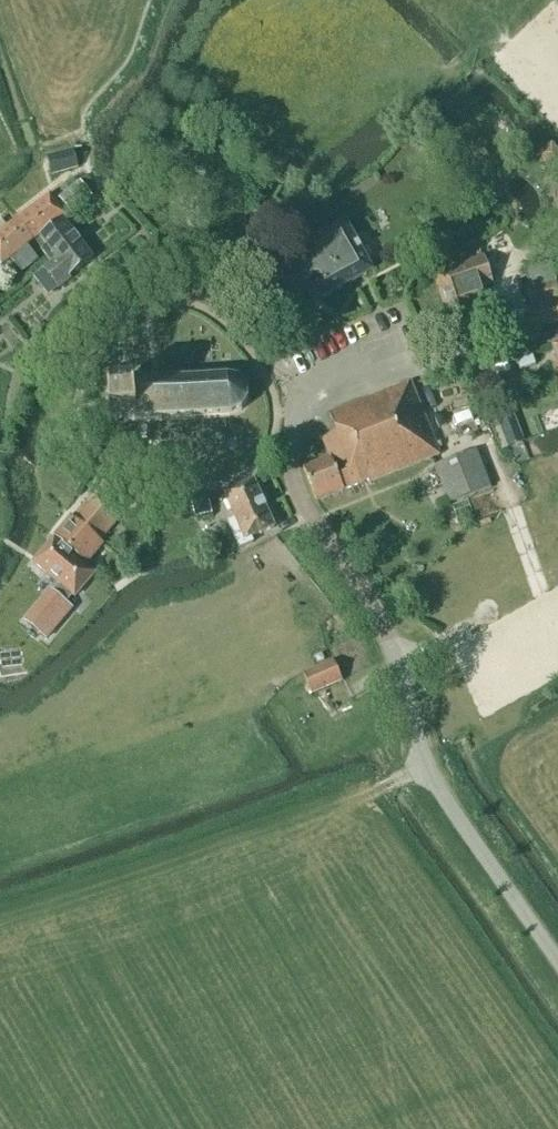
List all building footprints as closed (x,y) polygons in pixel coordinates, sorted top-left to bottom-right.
[(537,153),(557,175),(557,144),(553,138),(537,153)] [(50,167),(52,176),(78,168),(73,151),(52,157),(54,166),(50,167)] [(93,197),(80,182),(60,198),(73,214),(93,197)] [(18,220),(34,240),(66,216),(50,195),(18,220)] [(34,240),(18,220),(0,234),(0,267),(11,259),(15,264),(5,272),(12,281),(38,260),(27,246),(34,240)] [(34,278),(39,285),(48,277),(59,290),(71,280),(69,278),(93,260),(63,220),(40,237),(46,246),(41,250),(52,264),(34,278)] [(322,300),(373,270),(346,222),(294,251),(305,271),(303,271),(309,282),(311,281),(322,300)] [(480,287),(492,283),(484,258),(433,275),(450,326),(475,318),(472,308),(485,304),(480,287)] [(557,281),(526,289),(531,308),(527,309),(533,329),(557,323),(557,283),(557,281)] [(242,411),(248,400),(247,388),(239,379),(227,377),(131,382),(131,384),(130,384),(130,389),(109,391),(110,416),(131,413),(132,418),(134,418),(134,420),(230,415),(242,411)] [(437,450),(441,448),(440,443),(435,445),(411,383),(329,415),(337,434),(322,440),(329,459),(303,469),(316,502),(344,491),(367,482),(368,484),(439,456),(437,450)] [(504,435),(521,428),(511,402),(494,409),(504,435)] [(449,504),(490,488),(476,451),(435,467),(449,504)] [(116,483),(109,477),(99,489),(106,495),(116,483)] [(251,538),(274,528),(253,481),(224,494),(235,520),(228,523),(239,549),(253,543),(251,538)] [(119,519),(93,496),(73,520),(85,529),(100,542),(119,519)] [(195,518),(213,513),(210,499),(192,505),(195,518)] [(100,542),(73,520),(55,541),(86,567),(104,545),(100,542)] [(55,541),(54,540),(34,564),(61,586),(29,624),(47,639),(71,609),(66,605),(73,596),(74,597),(94,574),(86,567),(55,541)] [(312,695),(342,681),(333,662),(303,675),(312,695)]
